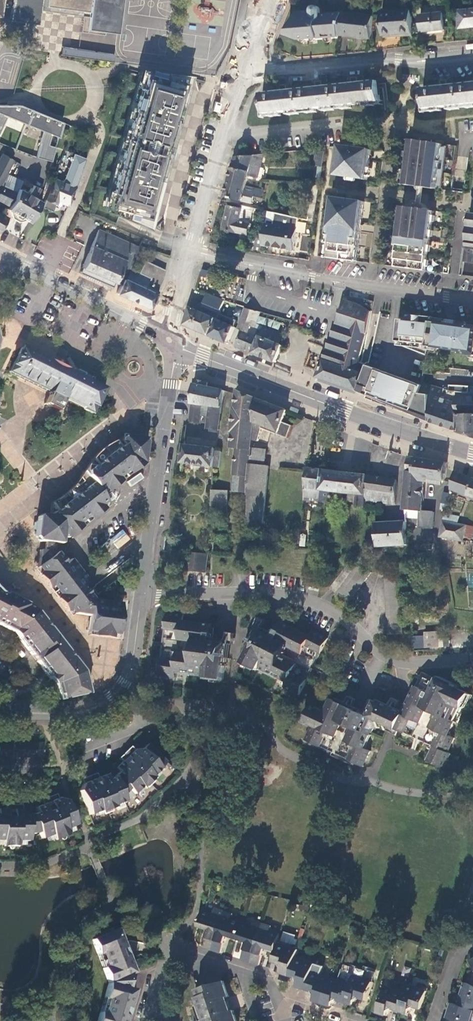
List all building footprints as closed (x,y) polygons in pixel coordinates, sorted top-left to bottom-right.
[(88,12),(46,7),(47,0),(38,0),(36,10),(81,16),(88,17),(88,12)] [(46,7),(88,12),(88,17),(81,16),(79,32),(103,35),(103,32),(116,33),(121,0),(47,0),(46,7)] [(310,12),(297,12),(287,36),(301,41),(338,39),(338,36),(342,12),(321,13),(321,9),(318,7),(315,7),(312,9),(310,12)] [(472,27),(472,7),(454,10),(456,29),(472,27)] [(411,10),(382,13),(383,36),(413,32),(411,10)] [(372,15),(342,12),(338,36),(370,39),(372,15)] [(442,12),(420,14),(422,32),(444,30),(442,12)] [(61,49),(60,54),(112,62),(113,56),(61,49)] [(104,207),(140,222),(146,218),(161,165),(164,166),(164,163),(164,161),(163,159),(167,141),(170,139),(172,136),(169,135),(183,84),(180,77),(142,72),(104,207)] [(291,90),(262,93),(264,113),(379,100),(377,81),(348,84),(319,87),(291,90)] [(422,89),(424,108),(472,103),(472,83),(451,86),(422,89)] [(5,117),(24,124),(30,109),(19,105),(3,105),(0,105),(0,128),(5,117)] [(41,131),(38,143),(39,143),(35,157),(50,161),(54,147),(47,145),(49,135),(57,137),(61,122),(46,116),(30,109),(24,124),(41,131)] [(444,144),(413,140),(413,142),(411,142),(408,144),(407,150),(410,153),(409,156),(406,159),(405,165),(407,168),(407,171),(403,174),(403,180),(405,183),(407,183),(407,185),(436,189),(437,187),(440,187),(443,185),(443,178),(441,176),(442,173),(445,171),(446,165),(444,162),(444,157),(447,155),(448,150),(446,146),(444,146),(444,144)] [(342,145),(338,176),(368,180),(371,156),(372,149),(342,145)] [(314,165),(323,166),(325,147),(317,148),(314,165)] [(67,183),(74,186),(84,157),(63,149),(53,175),(62,178),(63,178),(68,180),(67,183)] [(0,155),(0,182),(4,174),(12,160),(1,153),(0,155)] [(236,156),(229,183),(246,187),(249,175),(258,178),(264,153),(254,154),(254,156),(253,156),(237,156),(236,156)] [(4,174),(0,182),(0,184),(16,191),(17,189),(20,182),(4,174)] [(61,181),(52,178),(41,207),(46,209),(51,211),(55,201),(66,205),(73,187),(74,186),(67,183),(68,180),(63,178),(61,181)] [(229,183),(225,197),(252,203),(255,192),(245,190),(246,187),(229,183)] [(1,209),(5,211),(6,209),(8,210),(16,191),(0,184),(0,210),(1,209)] [(16,191),(8,210),(9,212),(10,218),(17,222),(23,220),(26,221),(28,222),(40,201),(38,201),(42,191),(31,184),(25,193),(17,189),(16,191)] [(313,185),(308,216),(314,218),(319,186),(313,185)] [(335,198),(327,257),(357,261),(362,226),(365,202),(335,198)] [(229,205),(222,230),(248,236),(251,224),(240,221),(243,209),(229,205)] [(396,262),(396,266),(426,271),(427,267),(428,267),(429,261),(428,261),(429,251),(430,251),(431,247),(430,246),(431,237),(432,237),(433,232),(432,231),(433,222),(434,222),(435,216),(434,215),(434,211),(430,210),(430,209),(421,208),(421,209),(404,207),(404,211),(402,211),(401,217),(403,218),(402,226),(400,226),(399,231),(401,233),(400,241),(398,241),(397,247),(398,248),(397,256),(396,256),(395,262),(396,262)] [(263,240),(262,245),(280,248),(295,250),(300,218),(268,211),(263,240)] [(33,240),(40,228),(29,222),(22,234),(33,240)] [(98,229),(79,273),(108,285),(111,287),(113,282),(119,284),(122,278),(128,268),(137,247),(98,229)] [(252,238),(251,245),(262,247),(262,245),(263,240),(252,238)] [(126,298),(148,308),(161,277),(163,271),(142,261),(138,272),(128,268),(122,278),(119,284),(115,293),(126,298)] [(209,288),(207,294),(214,297),(217,292),(209,288)] [(203,304),(192,300),(186,318),(185,325),(200,331),(209,336),(218,313),(223,301),(214,297),(207,294),(203,304)] [(343,305),(317,378),(338,385),(359,392),(366,374),(357,371),(364,333),(366,333),(371,312),(358,304),(344,301),(343,305)] [(245,308),(236,328),(242,330),(236,346),(244,350),(253,353),(262,330),(255,327),(260,312),(245,308)] [(218,313),(209,336),(218,339),(227,343),(236,321),(218,313)] [(406,318),(400,317),(396,342),(429,346),(432,320),(433,318),(407,315),(406,318)] [(461,353),(460,354),(472,356),(472,325),(464,324),(464,322),(454,320),(453,325),(445,324),(446,322),(432,320),(429,346),(428,348),(461,353)] [(262,330),(253,353),(265,358),(275,363),(282,345),(279,344),(283,335),(263,327),(262,330)] [(103,388),(21,347),(8,371),(49,392),(44,404),(57,410),(63,399),(91,413),(99,396),(103,388)] [(370,365),(366,374),(359,392),(365,394),(379,399),(406,409),(422,415),(430,418),(431,393),(422,391),(423,384),(408,379),(386,371),(375,367),(370,365)] [(287,377),(288,373),(274,367),(272,371),(287,377)] [(202,405),(211,406),(208,429),(219,430),(224,389),(207,386),(208,382),(204,381),(195,379),(194,389),(204,391),(202,405)] [(430,422),(460,432),(461,416),(468,416),(470,397),(468,397),(469,392),(469,386),(449,385),(449,390),(423,382),(423,384),(422,391),(431,393),(430,418),(430,422)] [(204,391),(194,389),(189,422),(200,423),(202,405),(204,391)] [(254,419),(256,398),(237,391),(236,408),(233,408),(233,416),(254,419)] [(460,432),(472,436),(472,392),(469,392),(468,397),(470,397),(468,416),(461,416),(460,432)] [(257,441),(261,427),(270,404),(256,398),(254,419),(253,441),(257,441)] [(430,422),(430,418),(422,415),(406,409),(385,401),(379,399),(377,403),(430,422)] [(270,404),(261,427),(287,438),(292,426),(283,422),(287,410),(270,404)] [(253,441),(254,419),(233,416),(231,430),(233,430),(231,448),(236,449),(234,475),(236,475),(235,491),(249,492),(252,448),(253,441)] [(331,427),(324,424),(322,437),(329,438),(331,427)] [(92,467),(84,473),(97,490),(102,486),(107,492),(142,464),(143,460),(145,443),(139,436),(133,436),(126,435),(119,440),(122,445),(119,447),(117,445),(94,463),(96,466),(93,468),(92,467)] [(186,445),(183,463),(219,468),(221,451),(216,451),(216,449),(186,445)] [(266,450),(252,448),(249,492),(248,522),(262,523),(268,466),(265,466),(266,450)] [(408,457),(406,477),(424,480),(426,480),(426,479),(428,460),(408,457)] [(446,462),(428,460),(426,479),(430,479),(429,483),(439,484),(440,481),(443,481),(445,468),(446,462)] [(324,470),(308,468),(304,501),(319,503),(321,490),(324,470)] [(342,473),(324,470),(321,490),(340,493),(342,473)] [(454,472),(450,490),(472,498),(472,478),(454,472)] [(94,499),(103,509),(108,505),(105,499),(102,496),(107,492),(102,486),(97,490),(84,473),(80,482),(77,489),(80,493),(83,491),(91,501),(94,499)] [(367,475),(342,473),(340,493),(365,495),(367,476),(367,475)] [(394,504),(397,479),(367,476),(365,495),(365,500),(394,504)] [(421,511),(424,480),(406,477),(403,510),(405,510),(405,517),(420,518),(419,527),(433,528),(434,513),(421,511)] [(60,538),(66,538),(103,509),(94,499),(91,501),(83,491),(80,493),(77,489),(70,494),(59,503),(53,508),(55,511),(53,513),(52,513),(47,517),(42,516),(39,518),(35,521),(34,529),(33,537),(35,539),(37,541),(43,542),(52,544),(59,544),(60,538)] [(228,491),(213,491),(212,516),(227,517),(228,491)] [(449,493),(443,492),(441,502),(447,504),(449,493)] [(445,514),(440,537),(464,541),(467,526),(458,524),(459,516),(445,514)] [(405,521),(375,523),(377,547),(407,545),(405,521)] [(118,549),(131,539),(123,529),(110,539),(118,549)] [(52,544),(43,542),(42,547),(42,552),(51,552),(52,548),(52,544)] [(51,552),(42,552),(39,552),(37,567),(44,576),(51,585),(58,595),(66,604),(73,614),(88,616),(86,631),(104,633),(116,635),(120,604),(90,600),(81,588),(88,583),(70,559),(63,564),(55,553),(51,552)] [(207,554),(190,552),(188,570),(206,572),(207,554)] [(181,555),(173,554),(172,562),(180,563),(181,555)] [(346,566),(331,588),(348,601),(369,572),(357,563),(352,570),(346,566)] [(399,576),(384,577),(387,634),(403,633),(399,576)] [(13,632),(22,643),(34,659),(54,685),(55,688),(59,701),(62,700),(74,698),(87,695),(82,675),(82,672),(70,656),(58,640),(46,625),(34,609),(16,599),(6,594),(5,596),(0,593),(0,625),(13,632)] [(183,614),(168,612),(163,647),(160,675),(175,677),(176,671),(206,674),(206,676),(223,679),(227,644),(223,643),(211,642),(213,625),(182,621),(183,614)] [(260,630),(244,661),(258,669),(259,667),(287,681),(284,687),(299,694),(327,638),(313,631),(310,636),(283,622),(275,637),(260,630)] [(437,632),(423,633),(423,642),(445,641),(437,632)] [(335,702),(330,699),(323,713),(310,707),(303,722),(311,725),(305,739),(362,765),(368,751),(363,749),(376,720),(433,747),(426,760),(443,768),(450,754),(447,752),(454,738),(448,735),(455,722),(457,723),(470,694),(423,672),(403,714),(399,713),(369,699),(362,714),(335,702)] [(0,742),(0,757),(42,758),(42,743),(0,742)] [(82,783),(78,793),(88,815),(97,812),(98,813),(112,807),(112,806),(122,801),(120,795),(127,789),(132,794),(140,787),(142,788),(153,777),(152,775),(166,762),(148,743),(142,749),(134,749),(132,749),(130,747),(119,757),(122,761),(115,767),(118,772),(113,777),(107,779),(105,774),(96,778),(94,774),(80,780),(82,783)] [(2,841),(1,847),(17,847),(17,841),(27,841),(27,834),(35,834),(37,833),(40,839),(51,835),(53,840),(67,835),(64,829),(75,825),(65,802),(57,797),(56,794),(41,800),(43,804),(34,808),(36,813),(31,815),(21,815),(21,805),(5,805),(5,809),(0,809),(0,841),(2,841)] [(213,912),(203,909),(197,927),(207,930),(202,947),(211,950),(223,912),(214,909),(213,912)] [(232,915),(223,912),(211,950),(220,953),(225,936),(235,939),(241,921),(231,918),(232,915)] [(251,924),(241,921),(235,939),(245,942),(239,960),(249,963),(261,924),(252,921),(251,924)] [(270,927),(261,924),(249,963),(258,966),(263,948),(273,951),(279,933),(269,930),(270,927)] [(91,940),(108,982),(97,1020),(124,1020),(133,991),(132,987),(132,975),(132,972),(127,958),(121,943),(117,936),(119,935),(118,931),(115,932),(114,930),(96,937),(91,940)] [(298,949),(280,943),(274,962),(283,965),(280,973),(290,976),(295,958),(298,949)] [(314,964),(295,958),(290,976),(297,979),(299,983),(297,987),(306,990),(312,972),(314,964)] [(331,978),(312,972),(306,990),(314,993),(315,997),(314,1002),(322,1004),(331,978)] [(371,983),(353,976),(350,985),(345,1002),(354,1005),(356,1000),(359,999),(365,1001),(371,983)] [(350,985),(331,978),(322,1004),(332,1007),(334,1003),(337,1000),(345,1002),(350,985)] [(234,1012),(231,1013),(226,997),(228,996),(224,981),(196,991),(200,1006),(196,1007),(201,1020),(203,1020),(205,1020),(206,1020),(237,1020),(234,1012)] [(465,983),(461,993),(463,994),(461,1000),(464,1001),(463,1007),(472,1011),(472,985),(471,985),(465,983)] [(426,992),(407,986),(405,994),(400,1011),(409,1014),(409,1011),(414,1008),(420,1010),(426,992)] [(405,994),(386,988),(378,1014),(386,1016),(388,1012),(393,1009),(400,1011),(405,994)] [(452,1003),(449,1012),(450,1012),(448,1018),(456,1020),(472,1020),(472,1011),(463,1007),(452,1003)]
